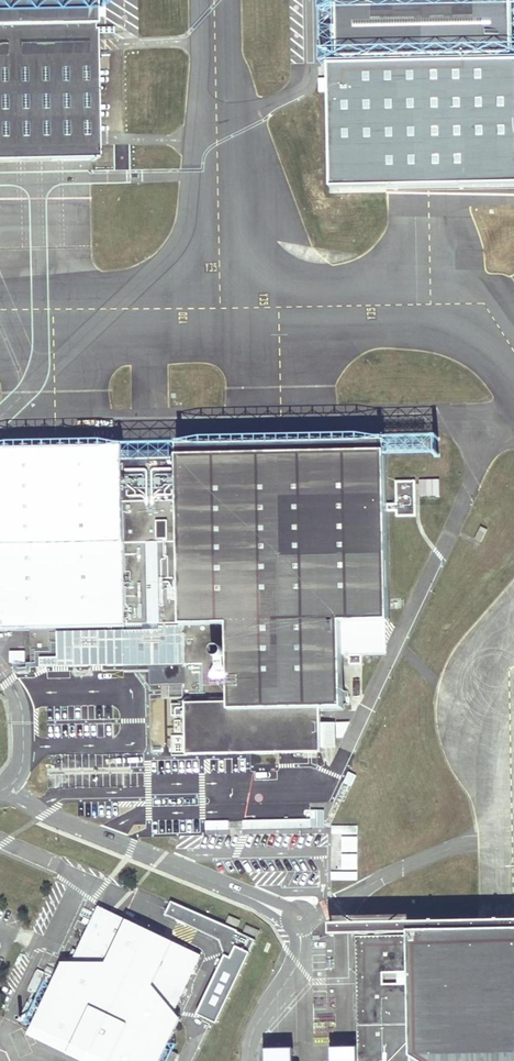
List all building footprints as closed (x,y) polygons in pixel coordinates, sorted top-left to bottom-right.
[(91,32),(90,0),(0,0),(0,32),(91,32)] [(328,51),(332,50),(360,50),(360,52),(381,51),(388,51),(388,53),(415,53),(415,55),(443,54),(443,56),(471,55),(471,57),(513,60),(513,0),(327,0),(328,51)] [(96,160),(91,32),(0,32),(0,158),(96,160)] [(143,459),(120,457),(125,657),(149,655),(149,667),(185,665),(186,736),(173,736),(173,753),(186,753),(186,757),(320,753),(320,708),(343,709),(343,706),(342,623),(389,621),(386,458),(440,457),(439,437),(379,438),(379,450),(282,447),(234,446),(185,447),(185,442),(178,442),(177,458),(143,462),(143,459)] [(32,629),(32,668),(126,666),(125,657),(120,457),(78,456),(35,454),(0,455),(0,630),(32,629)] [(311,828),(310,820),(276,821),(244,821),(244,829),(311,828)] [(229,829),(229,822),(206,822),(206,830),(229,829)] [(181,920),(186,908),(174,902),(168,915),(181,920)] [(200,955),(98,907),(91,921),(86,919),(84,924),(89,926),(71,964),(62,964),(32,1026),(37,1028),(106,1060),(159,1060),(179,1019),(173,1012),(200,955)] [(480,925),(480,928),(412,929),(412,932),(409,932),(408,935),(355,936),(357,1047),(331,1048),(331,1060),(513,1060),(513,924),(480,925)] [(215,1024),(242,967),(222,957),(195,1014),(215,1024)] [(293,1048),(264,1049),(264,1060),(293,1060),(293,1048)]
